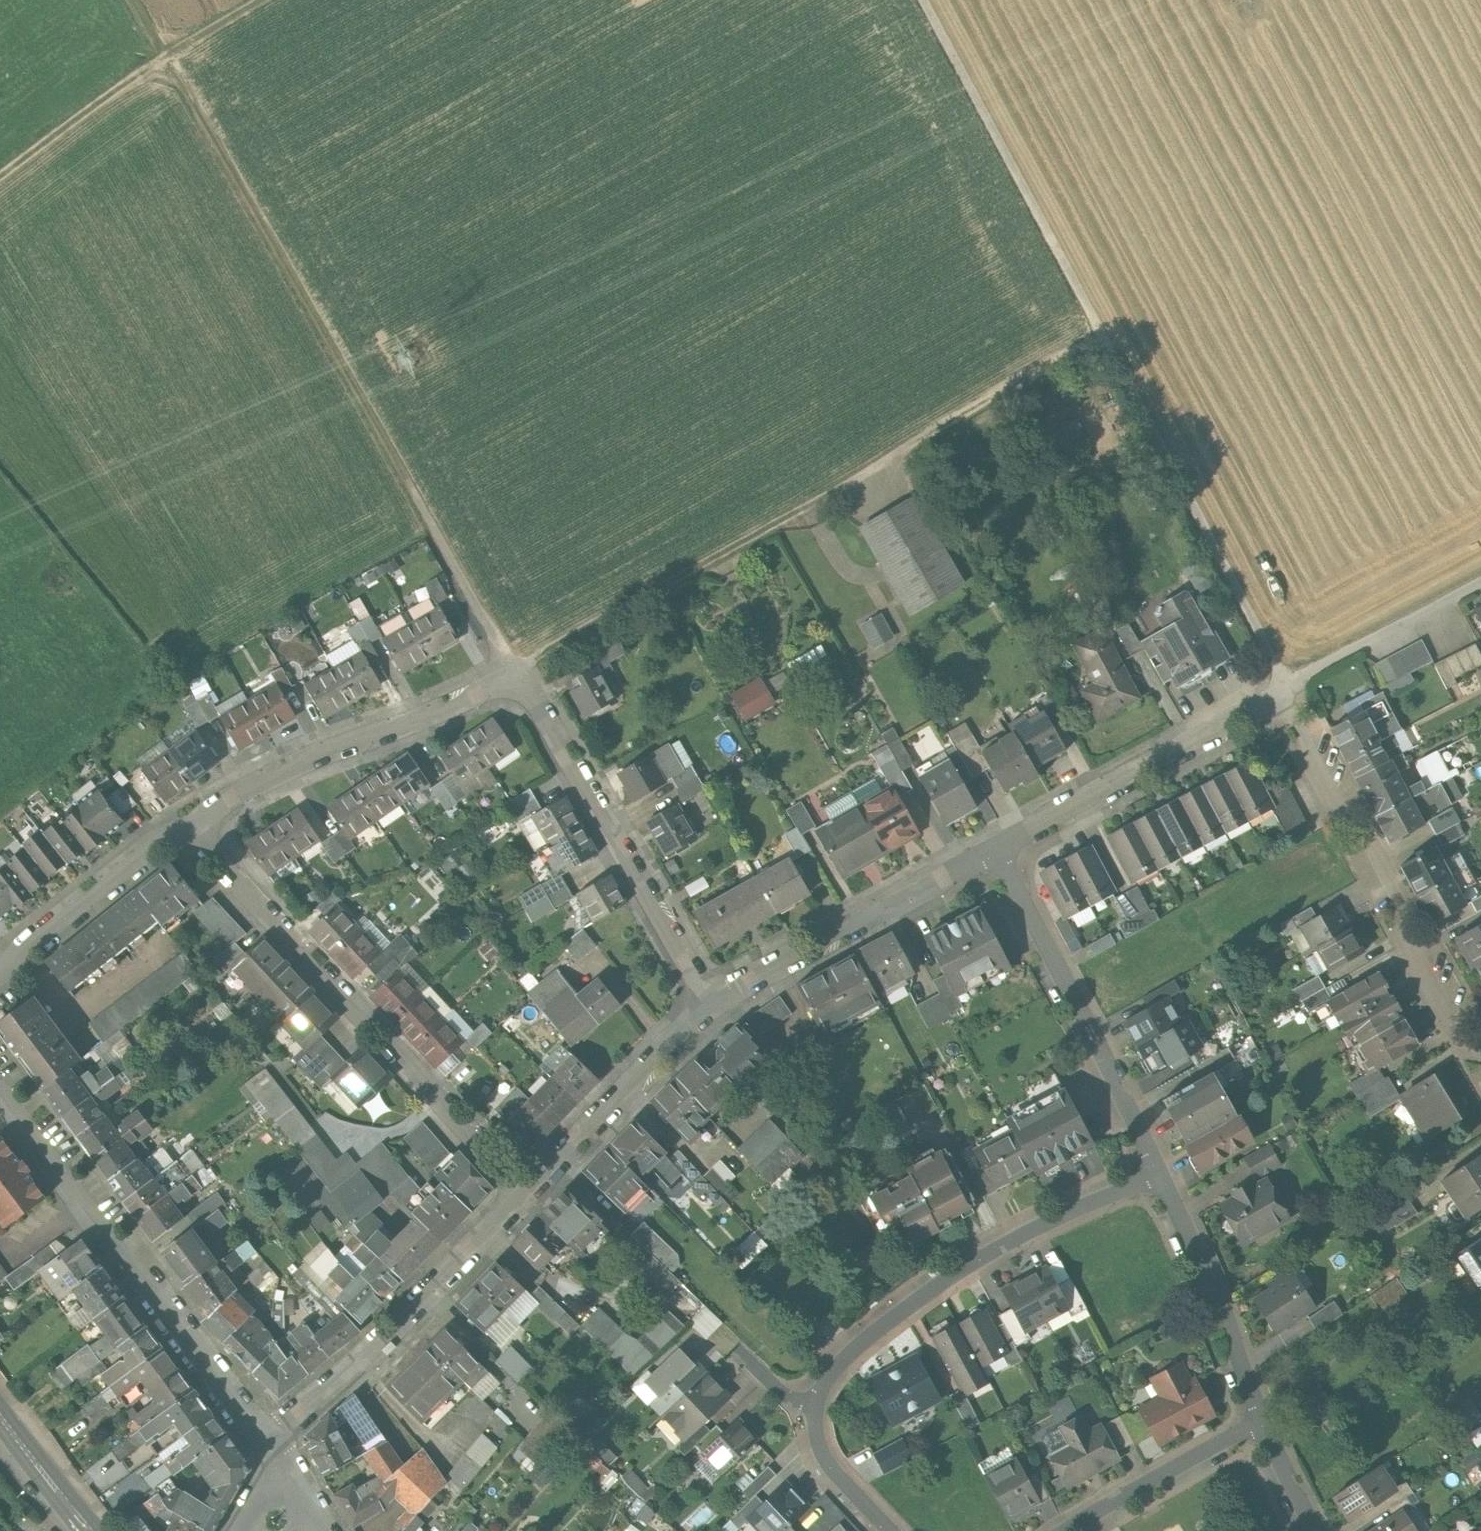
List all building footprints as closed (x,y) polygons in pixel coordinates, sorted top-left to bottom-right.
[(964,583),(915,497),(862,527),(912,613),(964,583)] [(437,578),(426,585),(437,604),(448,597),(437,578)] [(1223,655),(1189,594),(1183,592),(1159,606),(1157,611),(1166,627),(1151,636),(1176,682),(1179,680),(1187,682),(1206,672),(1208,666),(1211,664),(1212,661),(1223,655)] [(1128,624),(1114,601),(1104,607),(1118,630),(1128,624)] [(441,608),(412,625),(430,655),(459,639),(441,608)] [(884,611),(862,622),(875,648),(897,637),(884,611)] [(382,635),(371,616),(359,623),(370,642),(382,635)] [(370,642),(359,623),(348,630),(362,653),(364,652),(373,669),(383,663),(370,642)] [(1144,650),(1128,624),(1118,630),(1117,630),(1132,657),(1144,650)] [(412,625),(384,641),(402,672),(430,655),(412,625)] [(1140,698),(1112,645),(1103,629),(1074,644),(1094,683),(1096,682),(1102,693),(1089,700),(1088,699),(1086,700),(1098,721),(1140,698)] [(618,639),(598,651),(605,664),(626,652),(618,639)] [(1423,641),(1378,665),(1388,684),(1433,660),(1423,641)] [(1447,684),(1480,667),(1480,647),(1478,642),(1436,662),(1447,684)] [(362,653),(335,669),(353,700),(382,683),(373,669),(364,652),(362,653)] [(596,668),(579,677),(583,685),(572,691),(586,717),(615,701),(596,668)] [(335,669),(307,685),(325,716),(353,700),(335,669)] [(747,720),(779,703),(764,675),(732,692),(747,720)] [(277,685),(249,701),(268,732),(296,715),(277,685)] [(219,713),(208,694),(197,701),(208,720),(219,713)] [(1064,723),(1047,694),(1035,700),(1042,712),(1045,711),(1054,728),(1064,723)] [(1387,700),(1331,729),(1347,759),(1394,734),(1403,730),(1387,700)] [(197,701),(186,708),(197,726),(208,720),(197,701)] [(249,701),(221,718),(239,749),(268,732),(249,701)] [(1042,712),(1030,718),(1031,719),(1011,730),(1013,733),(1033,768),(1066,750),(1054,728),(1045,711),(1042,712)] [(495,719),(468,737),(488,767),(515,748),(495,719)] [(197,732),(170,752),(192,780),(218,760),(197,732)] [(1013,733),(1000,741),(1001,743),(984,752),(983,754),(991,768),(1005,792),(1036,775),(1033,768),(1013,733)] [(1394,734),(1347,759),(1356,778),(1392,759),(1397,756),(1404,753),(1394,734)] [(974,735),(955,746),(973,778),(991,768),(983,754),(984,752),(974,735)] [(1465,736),(1428,756),(1435,771),(1441,783),(1459,773),(1448,751),(1468,741),(1465,736)] [(468,737),(441,755),(461,785),(488,767),(468,737)] [(913,762),(900,739),(888,746),(893,755),(900,769),(913,762)] [(667,745),(619,773),(635,801),(671,780),(670,778),(679,773),(673,763),(676,761),(667,745)] [(973,778),(955,746),(945,752),(950,760),(963,783),(973,778)] [(170,752),(144,772),(166,800),(192,780),(170,752)] [(410,753),(382,771),(403,801),(430,782),(410,753)] [(893,755),(877,764),(892,789),(894,788),(898,795),(911,787),(900,769),(893,755)] [(1402,765),(1397,756),(1392,759),(1396,767),(1402,765)] [(1392,759),(1356,778),(1377,817),(1412,798),(1441,783),(1435,771),(1424,777),(1422,781),(1407,789),(1396,767),(1392,759)] [(950,760),(935,768),(931,760),(916,769),(947,824),(977,807),(963,783),(950,760)] [(679,773),(670,778),(671,780),(677,789),(698,777),(691,766),(679,773)] [(1249,767),(1227,779),(1247,816),(1269,804),(1249,767)] [(382,771),(356,790),(376,819),(403,801),(382,771)] [(698,777),(677,789),(684,801),(704,789),(698,777)] [(1247,816),(1227,779),(1205,791),(1225,828),(1247,816)] [(1285,780),(1263,791),(1269,802),(1290,791),(1285,780)] [(1441,783),(1412,798),(1416,806),(1424,807),(1437,800),(1442,808),(1452,803),(1441,783)] [(137,804),(123,785),(107,798),(121,816),(137,804)] [(898,795),(894,788),(892,789),(884,793),(882,799),(862,810),(863,812),(885,851),(918,832),(898,795)] [(80,804),(82,807),(64,821),(62,818),(44,832),(42,829),(22,845),(24,848),(5,863),(7,865),(0,871),(0,916),(11,907),(14,910),(34,894),(32,892),(50,877),(48,874),(65,861),(68,864),(86,849),(88,852),(108,836),(106,834),(124,820),(121,816),(107,798),(100,789),(80,804)] [(356,790),(328,808),(343,830),(348,837),(350,837),(376,819),(356,790)] [(1225,828),(1205,791),(1182,803),(1202,840),(1225,828)] [(1290,791),(1269,802),(1274,812),(1296,801),(1290,791)] [(564,797),(533,815),(549,844),(581,826),(564,797)] [(1412,798),(1377,817),(1390,843),(1425,824),(1416,806),(1412,798)] [(813,822),(801,801),(786,810),(795,827),(798,831),(813,822)] [(1296,801),(1274,812),(1280,823),(1301,812),(1296,801)] [(1182,803),(1160,815),(1179,853),(1202,840),(1182,803)] [(676,805),(646,821),(666,857),(695,840),(676,805)] [(1453,808),(1430,820),(1437,834),(1458,824),(1460,822),(1453,808)] [(320,838),(301,809),(275,826),(295,855),(320,838)] [(863,812),(843,823),(840,818),(817,831),(843,878),(860,869),(858,866),(885,851),(863,812)] [(1301,812),(1280,823),(1286,834),(1307,823),(1301,812)] [(1179,853),(1160,815),(1137,827),(1157,865),(1179,853)] [(1307,823),(1286,834),(1292,845),(1312,834),(1307,823)] [(1458,824),(1437,834),(1443,845),(1464,835),(1458,824)] [(275,826),(248,844),(267,874),(295,855),(275,826)] [(549,844),(537,851),(553,878),(560,874),(561,875),(597,854),(581,826),(549,844)] [(795,827),(783,834),(797,857),(809,850),(798,831),(795,827)] [(1157,865),(1137,827),(1113,840),(1133,878),(1157,865)] [(348,837),(343,830),(333,836),(345,854),(356,846),(350,837),(348,837)] [(333,836),(322,844),(334,862),(345,854),(333,836)] [(1436,847),(1402,865),(1418,894),(1463,871),(1467,868),(1460,855),(1444,863),(1436,847)] [(1092,851),(1068,863),(1088,902),(1112,889),(1092,851)] [(790,860),(756,879),(775,913),(809,893),(790,860)] [(173,862),(136,891),(163,925),(163,926),(200,897),(173,862)] [(1068,863),(1044,876),(1065,914),(1088,902),(1068,863)] [(1463,871),(1418,894),(1434,923),(1468,905),(1458,889),(1470,882),(1463,871)] [(553,878),(541,885),(548,897),(567,885),(561,875),(560,874),(553,878)] [(609,875),(578,893),(595,922),(626,904),(609,875)] [(756,879),(694,913),(712,947),(775,913),(756,879)] [(1157,921),(1139,887),(1128,893),(1146,927),(1157,921)] [(163,925),(136,891),(90,927),(117,961),(163,925)] [(334,892),(318,906),(326,915),(337,905),(338,906),(344,900),(335,891),(334,892)] [(247,934),(217,893),(198,907),(228,948),(247,934)] [(1146,927),(1128,893),(1117,899),(1128,920),(1121,924),(1128,937),(1146,927)] [(326,915),(310,930),(332,954),(359,929),(338,906),(337,905),(326,915)] [(1317,918),(1302,927),(1302,928),(1314,949),(1316,948),(1350,929),(1338,907),(1317,918)] [(1311,908),(1280,925),(1287,937),(1302,928),(1302,927),(1317,918),(1311,908)] [(980,909),(955,923),(956,925),(950,928),(949,926),(926,938),(946,976),(954,992),(956,992),(1009,964),(1000,948),(1002,947),(991,927),(990,928),(980,909)] [(1077,939),(1066,918),(1056,924),(1067,945),(1077,939)] [(1458,937),(1475,968),(1478,966),(1480,964),(1480,925),(1458,937)] [(117,961),(90,927),(44,963),(71,997),(117,961)] [(359,929),(332,954),(355,979),(367,967),(382,954),(381,953),(359,929)] [(594,942),(583,929),(568,941),(579,954),(594,942)] [(1350,929),(1316,948),(1330,973),(1364,953),(1350,929)] [(1111,933),(1091,945),(1096,955),(1116,944),(1111,933)] [(892,934),(855,954),(876,994),(913,974),(892,934)] [(400,935),(381,953),(382,954),(367,967),(375,976),(409,944),(400,935)] [(310,990),(263,937),(231,967),(279,1020),(280,1019),(310,990)] [(409,944),(375,976),(383,984),(397,971),(398,973),(418,954),(409,944)] [(103,1043),(199,971),(185,952),(89,1024),(103,1043)] [(855,954),(796,986),(822,1036),(881,1004),(876,994),(855,954)] [(383,984),(370,996),(393,1020),(419,996),(398,973),(397,971),(383,984)] [(541,988),(529,972),(518,981),(530,996),(541,988)] [(1365,986),(1352,994),(1349,989),(1330,999),(1331,1001),(1318,1008),(1330,1031),(1389,998),(1390,998),(1384,989),(1387,987),(1378,972),(1363,980),(1363,982),(1365,986)] [(578,995),(560,973),(541,988),(530,996),(570,1046),(620,1006),(599,979),(578,995)] [(954,992),(946,976),(934,982),(940,995),(951,1014),(964,1007),(956,992),(954,992)] [(1325,988),(1318,976),(1294,990),(1301,1002),(1302,1001),(1324,989),(1325,988)] [(1174,980),(1143,998),(1149,1008),(1167,998),(1167,999),(1181,991),(1174,980)] [(1324,989),(1302,1001),(1309,1013),(1318,1008),(1331,1001),(1330,999),(1324,989)] [(310,990),(280,1019),(304,1046),(305,1047),(319,1034),(337,1018),(310,990)] [(940,995),(917,1007),(929,1029),(952,1017),(951,1014),(940,995)] [(30,996),(0,1019),(0,1035),(40,1089),(68,1068),(79,1060),(30,996)] [(441,1020),(419,996),(393,1020),(415,1045),(441,1020)] [(780,997),(752,1016),(764,1034),(792,1014),(780,997)] [(1167,999),(1167,998),(1149,1008),(1125,1022),(1139,1047),(1181,1024),(1167,999)] [(1389,998),(1342,1025),(1347,1034),(1351,1032),(1359,1045),(1402,1021),(1389,998)] [(441,1020),(415,1045),(437,1068),(463,1044),(441,1020)] [(1359,1045),(1354,1048),(1367,1073),(1368,1074),(1377,1069),(1419,1045),(1417,1043),(1419,1041),(1415,1033),(1412,1034),(1404,1020),(1402,1021),(1359,1045)] [(1187,1021),(1139,1047),(1155,1075),(1170,1066),(1173,1070),(1189,1061),(1186,1057),(1203,1048),(1187,1021)] [(483,1024),(466,1039),(475,1049),(492,1033),(483,1024)] [(750,1038),(737,1024),(715,1046),(726,1057),(719,1063),(738,1083),(748,1094),(770,1070),(770,1066),(755,1051),(758,1048),(748,1039),(750,1038)] [(319,1034),(305,1047),(304,1046),(291,1057),(302,1069),(328,1044),(319,1034)] [(1251,1035),(1229,1047),(1236,1059),(1242,1070),(1263,1058),(1251,1035)] [(811,1038),(782,1056),(795,1074),(823,1056),(811,1038)] [(328,1044),(302,1069),(321,1090),(333,1079),(332,1077),(346,1064),(328,1044)] [(346,1064),(332,1077),(333,1079),(358,1106),(390,1076),(364,1048),(346,1064)] [(573,1056),(551,1079),(576,1103),(597,1081),(573,1056)] [(1236,1059),(1212,1073),(1221,1089),(1238,1079),(1235,1074),(1242,1070),(1236,1059)] [(719,1063),(709,1073),(696,1060),(674,1081),(705,1114),(738,1083),(719,1063)] [(106,1066),(91,1078),(98,1088),(114,1077),(111,1072),(114,1070),(111,1065),(107,1068),(106,1066)] [(68,1068),(40,1089),(60,1115),(98,1088),(91,1078),(81,1085),(68,1068)] [(264,1069),(245,1083),(258,1099),(276,1086),(264,1069)] [(1377,1069),(1368,1074),(1367,1073),(1350,1082),(1356,1095),(1357,1094),(1383,1080),(1377,1069)] [(1212,1073),(1163,1100),(1188,1144),(1236,1117),(1221,1089),(1212,1073)] [(1439,1074),(1421,1084),(1423,1086),(1408,1095),(1421,1118),(1415,1121),(1425,1138),(1428,1137),(1428,1138),(1463,1116),(1456,1104),(1447,1087),(1446,1088),(1439,1074)] [(1054,1075),(1030,1087),(1033,1094),(1008,1107),(1016,1122),(1065,1096),(1054,1075)] [(114,1077),(98,1088),(105,1097),(121,1086),(119,1084),(123,1081),(119,1076),(116,1079),(114,1077)] [(551,1079),(529,1102),(554,1126),(576,1103),(551,1079)] [(1383,1080),(1357,1094),(1371,1117),(1397,1102),(1383,1079),(1383,1080)] [(674,1081),(652,1103),(691,1146),(703,1135),(697,1129),(709,1119),(705,1114),(674,1081)] [(924,1084),(876,1111),(890,1137),(907,1124),(936,1107),(924,1084)] [(276,1086),(258,1099),(271,1116),(289,1102),(276,1086)] [(98,1088),(60,1115),(72,1132),(100,1111),(95,1105),(105,1097),(98,1088)] [(1016,1122),(1010,1126),(1015,1136),(1032,1167),(1036,1175),(1092,1146),(1065,1096),(1016,1122)] [(315,1135),(289,1102),(271,1116),(297,1148),(315,1135)] [(529,1102),(507,1124),(532,1148),(554,1126),(529,1102)] [(72,1132),(91,1156),(119,1136),(100,1111),(72,1132)] [(1188,1144),(1187,1144),(1201,1169),(1251,1141),(1237,1116),(1236,1117),(1188,1144)] [(144,1118),(129,1129),(137,1139),(136,1139),(137,1141),(138,1140),(153,1130),(144,1118)] [(635,1121),(608,1148),(639,1179),(650,1168),(669,1188),(682,1174),(669,1160),(663,1154),(666,1151),(635,1121)] [(772,1121),(740,1152),(773,1188),(804,1157),(772,1121)] [(452,1163),(419,1125),(401,1140),(434,1179),(452,1163)] [(119,1136),(91,1156),(111,1183),(149,1155),(138,1140),(137,1141),(136,1139),(137,1139),(129,1129),(119,1136)] [(383,1201),(345,1154),(335,1161),(315,1135),(297,1148),(353,1223),(383,1201)] [(1015,1136),(996,1146),(994,1141),(974,1152),(983,1168),(993,1188),(1011,1178),(1014,1179),(1026,1173),(1027,1170),(1032,1167),(1015,1136)] [(0,1137),(0,1222),(4,1227),(45,1197),(0,1137)] [(1270,1143),(1246,1157),(1258,1178),(1282,1164),(1270,1143)] [(149,1155),(111,1183),(123,1199),(152,1178),(173,1162),(160,1146),(149,1155)] [(639,1179),(608,1148),(583,1174),(620,1211),(645,1185),(639,1179)] [(699,1174),(678,1151),(669,1160),(682,1174),(690,1183),(699,1174)] [(943,1151),(907,1170),(910,1176),(936,1226),(974,1206),(963,1186),(961,1187),(943,1151)] [(1442,1181),(1467,1218),(1480,1209),(1480,1155),(1442,1181)] [(439,1187),(432,1193),(425,1186),(416,1194),(404,1180),(387,1194),(410,1226),(406,1230),(427,1256),(489,1192),(458,1157),(452,1163),(434,1179),(432,1181),(439,1187)] [(173,1162),(152,1178),(159,1187),(165,1182),(168,1182),(169,1177),(182,1167),(179,1163),(177,1159),(173,1162)] [(720,1161),(702,1178),(719,1196),(728,1188),(726,1185),(735,1177),(720,1161)] [(883,1168),(856,1182),(852,1193),(855,1197),(871,1198),(870,1197),(898,1183),(892,1173),(887,1175),(883,1168)] [(983,1168),(972,1174),(984,1197),(995,1191),(993,1188),(983,1168)] [(192,1174),(164,1195),(171,1205),(182,1197),(183,1199),(201,1186),(197,1181),(192,1174)] [(910,1176),(898,1183),(870,1197),(871,1198),(879,1215),(871,1219),(879,1236),(896,1228),(898,1231),(906,1228),(914,1243),(938,1230),(936,1226),(910,1176)] [(159,1187),(152,1178),(123,1199),(135,1216),(164,1195),(159,1187)] [(1252,1184),(1235,1194),(1237,1198),(1226,1204),(1225,1209),(1231,1219),(1225,1222),(1224,1228),(1225,1231),(1230,1233),(1237,1229),(1242,1238),(1248,1241),(1255,1237),(1256,1230),(1273,1221),(1280,1223),(1285,1220),(1287,1214),(1270,1184),(1263,1183),(1254,1188),(1252,1184)] [(1415,1215),(1402,1191),(1367,1213),(1379,1232),(1393,1223),(1396,1227),(1415,1215)] [(598,1224),(564,1193),(539,1218),(564,1242),(579,1227),(588,1235),(598,1224)] [(171,1205),(164,1195),(135,1216),(153,1240),(181,1218),(171,1205)] [(201,1217),(221,1205),(214,1195),(195,1206),(201,1217)] [(218,1207),(190,1228),(197,1237),(208,1228),(211,1232),(227,1220),(224,1215),(218,1207)] [(323,1207),(308,1216),(317,1231),(332,1223),(323,1207)] [(539,1218),(511,1247),(538,1274),(567,1244),(564,1242),(539,1218)] [(324,1245),(305,1219),(298,1224),(317,1250),(324,1245)] [(631,1237),(613,1220),(603,1230),(621,1247),(631,1237)] [(353,1223),(326,1251),(328,1253),(336,1261),(343,1254),(357,1240),(354,1237),(359,1232),(353,1223)] [(674,1252),(644,1224),(631,1237),(661,1266),(674,1252)] [(406,1230),(389,1248),(367,1225),(359,1232),(354,1237),(357,1240),(368,1250),(377,1259),(401,1282),(427,1256),(406,1230)] [(190,1228),(160,1250),(183,1282),(214,1261),(197,1237),(190,1228)] [(1461,1252),(1473,1269),(1468,1273),(1480,1291),(1480,1238),(1461,1252)] [(80,1239),(42,1267),(43,1269),(64,1297),(73,1290),(102,1269),(80,1239)] [(247,1240),(226,1254),(232,1262),(254,1248),(247,1240)] [(357,1240),(343,1254),(349,1261),(346,1265),(351,1269),(368,1250),(357,1240)] [(625,1278),(593,1249),(583,1259),(615,1289),(625,1278)] [(317,1264),(314,1267),(326,1279),(331,1274),(340,1265),(336,1261),(328,1253),(317,1264)] [(8,1275),(4,1277),(14,1290),(43,1269),(42,1267),(34,1256),(8,1275)] [(249,1276),(267,1293),(282,1276),(264,1259),(249,1276)] [(377,1259),(355,1281),(378,1306),(401,1282),(377,1259)] [(214,1261),(183,1282),(208,1318),(230,1294),(235,1289),(214,1261)] [(4,1277),(8,1275),(0,1264),(0,1281),(4,1277)] [(523,1292),(494,1264),(473,1286),(503,1313),(523,1292)] [(355,1281),(340,1265),(331,1274),(346,1290),(337,1300),(358,1326),(378,1306),(355,1281)] [(1056,1286),(1046,1268),(1025,1279),(1047,1320),(1067,1309),(1068,1309),(1056,1286)] [(102,1269),(73,1290),(94,1319),(124,1297),(102,1269)] [(1087,1309),(1070,1278),(1056,1286),(1068,1309),(1067,1309),(1071,1318),(1087,1309)] [(1288,1278),(1257,1299),(1271,1321),(1270,1324),(1274,1330),(1278,1330),(1314,1306),(1302,1288),(1297,1292),(1288,1278)] [(1025,1279),(1004,1291),(1013,1308),(1026,1331),(1027,1331),(1047,1320),(1025,1279)] [(1393,1281),(1371,1296),(1381,1311),(1403,1296),(1393,1281)] [(503,1313),(473,1286),(453,1306),(481,1334),(503,1313)] [(570,1318),(539,1290),(530,1299),(561,1327),(570,1318)] [(208,1318),(204,1322),(252,1372),(268,1357),(262,1351),(272,1340),(270,1337),(264,1328),(230,1294),(208,1318)] [(124,1297),(94,1319),(107,1336),(99,1342),(109,1355),(118,1348),(146,1327),(124,1297)] [(274,1299),(263,1298),(261,1310),(272,1312),(274,1299)] [(292,1300),(284,1300),(285,1321),(293,1320),(292,1300)] [(1334,1301),(1309,1316),(1318,1330),(1343,1314),(1334,1301)] [(624,1365),(643,1377),(680,1318),(661,1306),(624,1365)] [(722,1323),(706,1307),(689,1323),(706,1339),(722,1323)] [(1013,1308),(999,1316),(1016,1348),(1031,1339),(1027,1331),(1026,1331),(1013,1308)] [(970,1318),(971,1321),(959,1327),(979,1365),(1002,1352),(1004,1351),(993,1329),(984,1312),(981,1310),(979,1309),(976,1309),(973,1311),(971,1313),(970,1315),(970,1318)] [(623,1334),(597,1310),(580,1327),(606,1352),(623,1334)] [(343,1316),(327,1328),(342,1346),(353,1338),(342,1327),(349,1323),(343,1316)] [(293,1332),(292,1333),(302,1347),(312,1339),(315,1337),(305,1323),(297,1329),(293,1332)] [(1019,1356),(1002,1324),(993,1329),(1004,1351),(1002,1352),(1008,1362),(1019,1356)] [(146,1327),(118,1348),(123,1356),(125,1361),(120,1362),(108,1371),(102,1375),(110,1386),(161,1348),(146,1327)] [(959,1327),(935,1340),(961,1390),(963,1394),(965,1393),(987,1381),(979,1365),(959,1327)] [(315,1337),(312,1339),(328,1357),(342,1346),(327,1328),(315,1337)] [(480,1364),(446,1330),(429,1346),(462,1381),(471,1389),(481,1399),(499,1383),(480,1364)] [(1292,1334),(1273,1346),(1279,1355),(1298,1343),(1292,1334)] [(302,1347),(292,1354),(307,1374),(328,1357),(312,1339),(302,1347)] [(286,1358),(272,1340),(262,1351),(268,1357),(252,1372),(277,1398),(307,1374),(292,1354),(286,1358)] [(88,1346),(61,1365),(73,1381),(77,1378),(92,1367),(99,1362),(88,1346)] [(429,1346),(387,1388),(421,1422),(462,1381),(429,1346)] [(514,1346),(499,1358),(517,1379),(532,1367),(514,1346)] [(161,1348),(110,1386),(118,1396),(137,1383),(138,1380),(144,1382),(150,1390),(178,1370),(161,1348)] [(662,1415),(706,1373),(695,1362),(693,1363),(681,1350),(645,1384),(658,1397),(651,1403),(662,1415)] [(99,1362),(92,1367),(98,1375),(102,1375),(108,1371),(100,1361),(99,1362)] [(907,1362),(880,1376),(882,1382),(873,1387),(891,1420),(905,1413),(908,1418),(926,1409),(923,1403),(937,1396),(919,1362),(910,1367),(907,1362)] [(1180,1364),(1154,1378),(1155,1381),(1158,1379),(1165,1392),(1163,1398),(1141,1410),(1154,1434),(1160,1443),(1189,1428),(1190,1423),(1208,1414),(1211,1416),(1213,1415),(1195,1381),(1190,1384),(1180,1364)] [(61,1365),(50,1374),(61,1390),(73,1381),(61,1365)] [(92,1367),(77,1378),(83,1387),(98,1375),(92,1367)] [(178,1370),(150,1390),(156,1398),(156,1403),(151,1404),(138,1414),(146,1426),(153,1421),(193,1391),(178,1370)] [(706,1373),(662,1415),(684,1438),(685,1439),(703,1422),(729,1398),(706,1373)] [(965,1393),(963,1394),(961,1390),(950,1396),(969,1431),(980,1424),(965,1393)] [(193,1391),(153,1421),(161,1432),(172,1424),(178,1425),(182,1430),(175,1435),(179,1439),(185,1434),(211,1415),(193,1391)] [(101,1393),(81,1407),(89,1417),(108,1403),(101,1393)] [(387,1443),(354,1394),(339,1407),(363,1442),(359,1446),(365,1455),(387,1443)] [(133,1407),(123,1414),(129,1422),(134,1418),(142,1429),(146,1426),(138,1414),(133,1407)] [(1141,1410),(1133,1414),(1127,1413),(1120,1417),(1133,1442),(1135,1444),(1154,1434),(1141,1410)] [(211,1415),(185,1434),(192,1443),(191,1449),(180,1457),(186,1466),(194,1460),(226,1437),(211,1415)] [(546,1415),(524,1441),(554,1467),(577,1441),(546,1415)] [(354,1460),(329,1416),(305,1438),(303,1445),(304,1445),(323,1477),(354,1460)] [(1120,1417),(1101,1427),(1115,1452),(1133,1442),(1120,1417)] [(1088,1434),(1080,1418),(1059,1430),(1067,1445),(1051,1454),(1067,1485),(1117,1458),(1115,1452),(1101,1427),(1088,1434)] [(727,1433),(705,1454),(723,1473),(758,1439),(740,1420),(727,1433)] [(142,1429),(139,1431),(147,1441),(151,1446),(164,1436),(161,1432),(153,1421),(146,1426),(142,1429)] [(703,1422),(685,1439),(684,1438),(679,1443),(680,1452),(684,1456),(696,1445),(711,1431),(703,1422)] [(711,1431),(696,1445),(705,1454),(727,1433),(718,1424),(711,1431)] [(139,1431),(131,1437),(139,1448),(147,1441),(139,1431)] [(459,1500),(499,1450),(483,1435),(447,1482),(447,1483),(459,1500)] [(212,1495),(228,1504),(247,1472),(247,1464),(227,1436),(226,1437),(194,1460),(208,1478),(204,1481),(208,1486),(212,1483),(216,1489),(212,1495)] [(131,1437),(113,1450),(128,1470),(145,1457),(139,1448),(131,1437)] [(902,1440),(874,1455),(885,1476),(913,1460),(902,1440)] [(422,1450),(403,1466),(387,1443),(365,1455),(363,1456),(385,1486),(388,1484),(396,1498),(408,1511),(415,1518),(431,1500),(447,1483),(447,1482),(434,1465),(422,1450)] [(177,1453),(165,1461),(167,1464),(175,1474),(186,1466),(180,1457),(177,1453)] [(1016,1462),(985,1478),(1007,1520),(1037,1504),(1039,1503),(1026,1479),(1016,1462)] [(167,1464),(147,1480),(154,1489),(167,1480),(175,1474),(167,1464)] [(769,1466),(743,1491),(751,1500),(777,1475),(769,1466)] [(1380,1466),(1335,1496),(1351,1520),(1383,1499),(1396,1491),(1395,1489),(1380,1466)] [(649,1490),(629,1470),(621,1478),(626,1485),(640,1498),(649,1490)] [(1051,1499),(1037,1473),(1026,1479),(1039,1503),(1037,1504),(1038,1506),(1051,1499)] [(204,1508),(175,1491),(167,1480),(154,1489),(158,1495),(168,1509),(183,1518),(205,1530),(213,1530),(220,1518),(204,1509),(204,1508)] [(1407,1481),(1395,1489),(1396,1491),(1383,1499),(1389,1509),(1408,1497),(1414,1493),(1407,1481)] [(749,1519),(760,1530),(785,1530),(810,1508),(786,1483),(764,1505),(749,1519)] [(364,1486),(355,1491),(352,1485),(333,1495),(352,1528),(385,1509),(396,1498),(388,1484),(385,1486),(369,1494),(364,1486)] [(158,1495),(145,1505),(156,1519),(168,1509),(158,1495)] [(228,1504),(212,1495),(204,1508),(204,1509),(220,1518),(221,1517),(228,1504)] [(756,1496),(730,1520),(739,1529),(749,1519),(764,1505),(756,1496)] [(1408,1497),(1389,1509),(1395,1518),(1405,1512),(1414,1506),(1408,1497)] [(415,1518),(412,1521),(418,1527),(438,1506),(431,1500),(415,1518)] [(408,1511),(398,1520),(399,1521),(395,1525),(399,1528),(401,1525),(404,1529),(412,1521),(415,1518),(408,1511)] [(1376,1530),(1418,1530),(1405,1512),(1395,1518),(1376,1530)] [(138,1517),(127,1526),(131,1530),(150,1530),(138,1517)] [(183,1518),(171,1530),(205,1530),(183,1518)] [(458,1530),(477,1530),(478,1530),(467,1519),(458,1530)] [(404,1529),(406,1530),(415,1530),(418,1527),(412,1521),(404,1529)]
